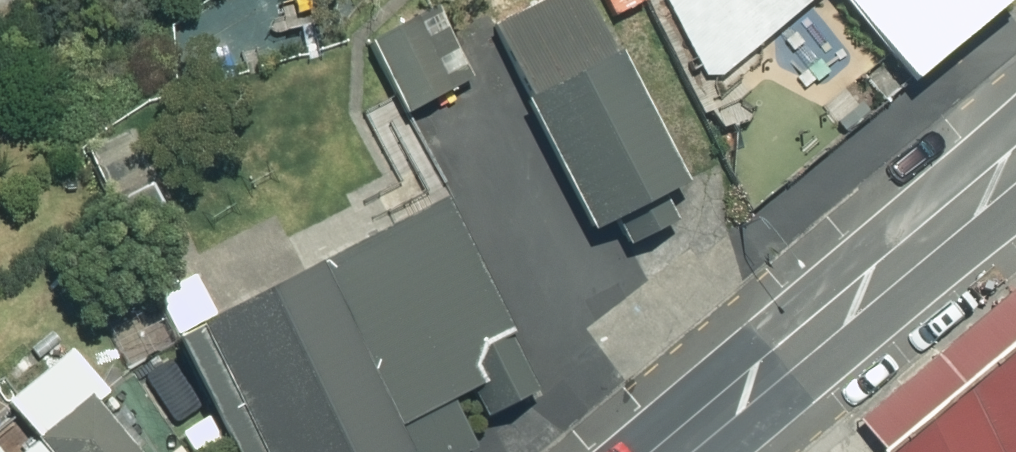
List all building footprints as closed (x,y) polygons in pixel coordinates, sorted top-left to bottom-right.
[(577,0),(540,0),(486,28),(522,99),(517,101),(584,231),(677,183),(611,56),(606,58),(577,0)] [(1000,0),(834,0),(902,84),(1000,1),(1000,0)] [(361,46),(401,117),(445,92),(403,19),(361,46)] [(81,154),(125,244),(167,225),(123,134),(81,154)] [(446,401),(470,389),(484,416),(535,389),(508,338),(501,341),(430,204),(165,342),(223,451),(468,451),(472,450),(446,401)] [(880,451),(1015,451),(1015,337),(880,451)] [(128,449),(102,418),(91,427),(77,409),(89,399),(56,358),(0,403),(0,415),(23,443),(19,446),(24,451),(125,451),(128,449)]
